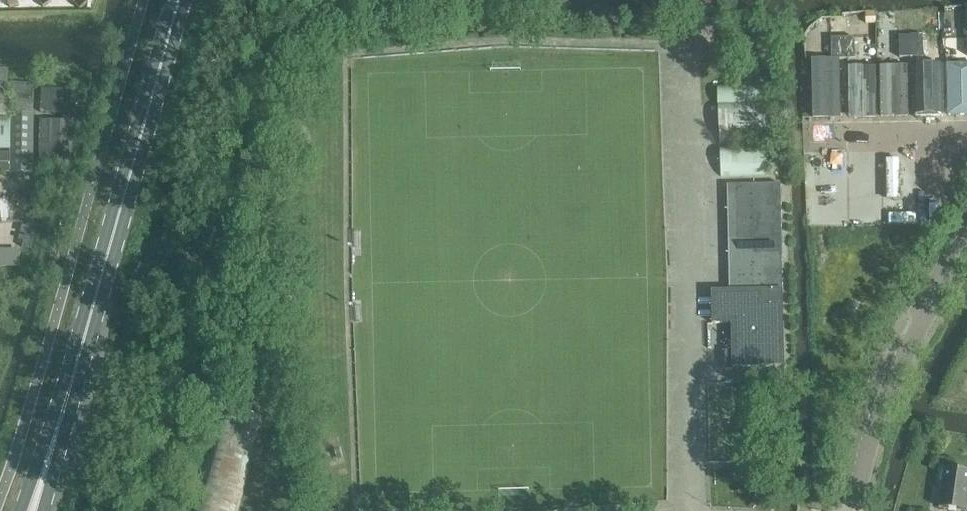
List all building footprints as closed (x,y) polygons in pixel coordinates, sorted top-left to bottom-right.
[(912,57),(911,36),(899,36),(900,58),(912,57)] [(923,36),(911,36),(912,57),(923,57),(923,36)] [(844,59),(843,37),(831,38),(832,59),(844,59)] [(855,37),(843,37),(844,59),(855,58),(855,37)] [(841,62),(816,62),(816,120),(842,121),(841,62)] [(950,67),(951,118),(966,117),(966,67),(950,67)] [(909,68),(882,69),(884,120),(911,120),(909,68)] [(944,68),(917,69),(918,119),(945,119),(944,68)] [(878,69),(851,69),(852,121),(879,121),(878,69)] [(33,83),(10,82),(8,111),(32,112),(33,83)] [(68,155),(71,88),(43,87),(41,154),(68,155)] [(720,100),(720,144),(772,143),(771,98),(720,100)] [(33,114),(11,114),(11,173),(33,173),(33,114)] [(0,118),(0,149),(9,149),(11,149),(11,118),(0,118)] [(721,146),(721,177),(769,176),(768,145),(721,146)] [(915,153),(873,154),(875,227),(916,226),(915,153)] [(730,291),(712,291),(713,323),(732,323),(732,351),(725,351),(725,370),(733,370),(733,367),(784,366),(782,252),(782,238),(781,184),(728,185),(730,291)] [(0,254),(0,272),(20,272),(20,254),(0,254)] [(264,418),(221,406),(193,510),(238,510),(264,418)] [(944,468),(939,508),(963,510),(966,510),(966,471),(944,468)]
